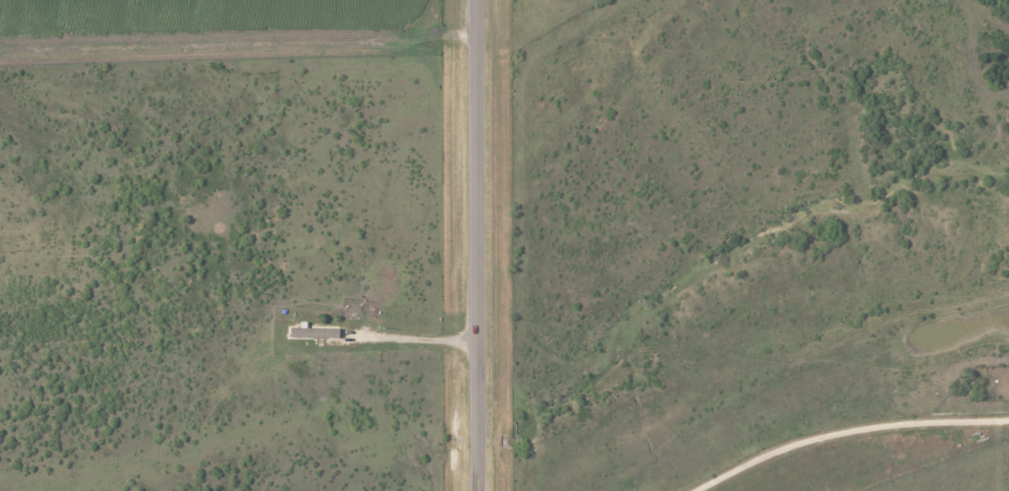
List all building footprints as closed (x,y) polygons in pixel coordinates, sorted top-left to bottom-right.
[(290,327),(289,336),(338,338),(338,328),(290,327)]
